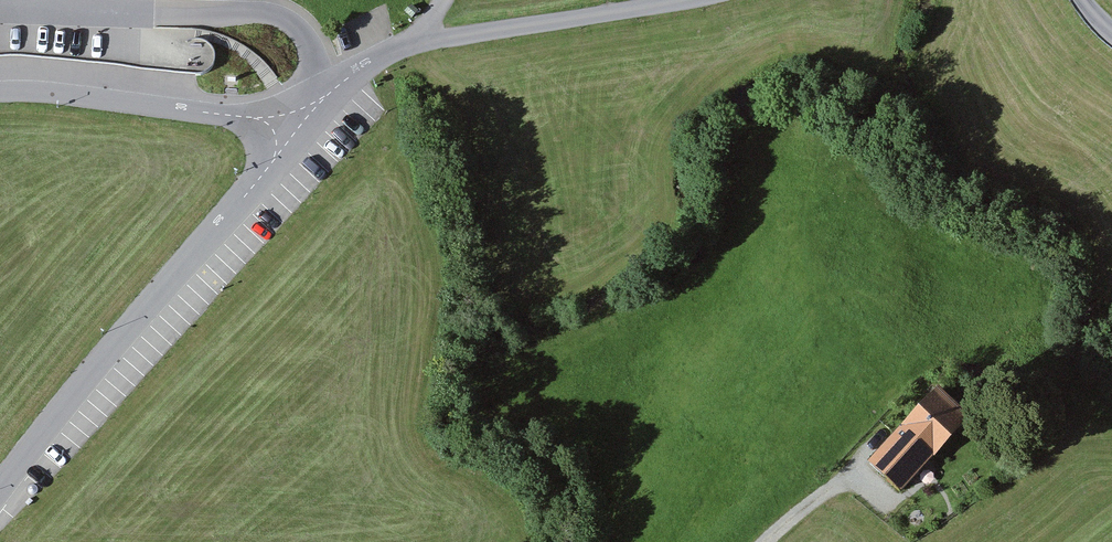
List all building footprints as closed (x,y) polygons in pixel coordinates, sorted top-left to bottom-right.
[(870,471),(899,498),(968,423),(939,396),(870,471)]
